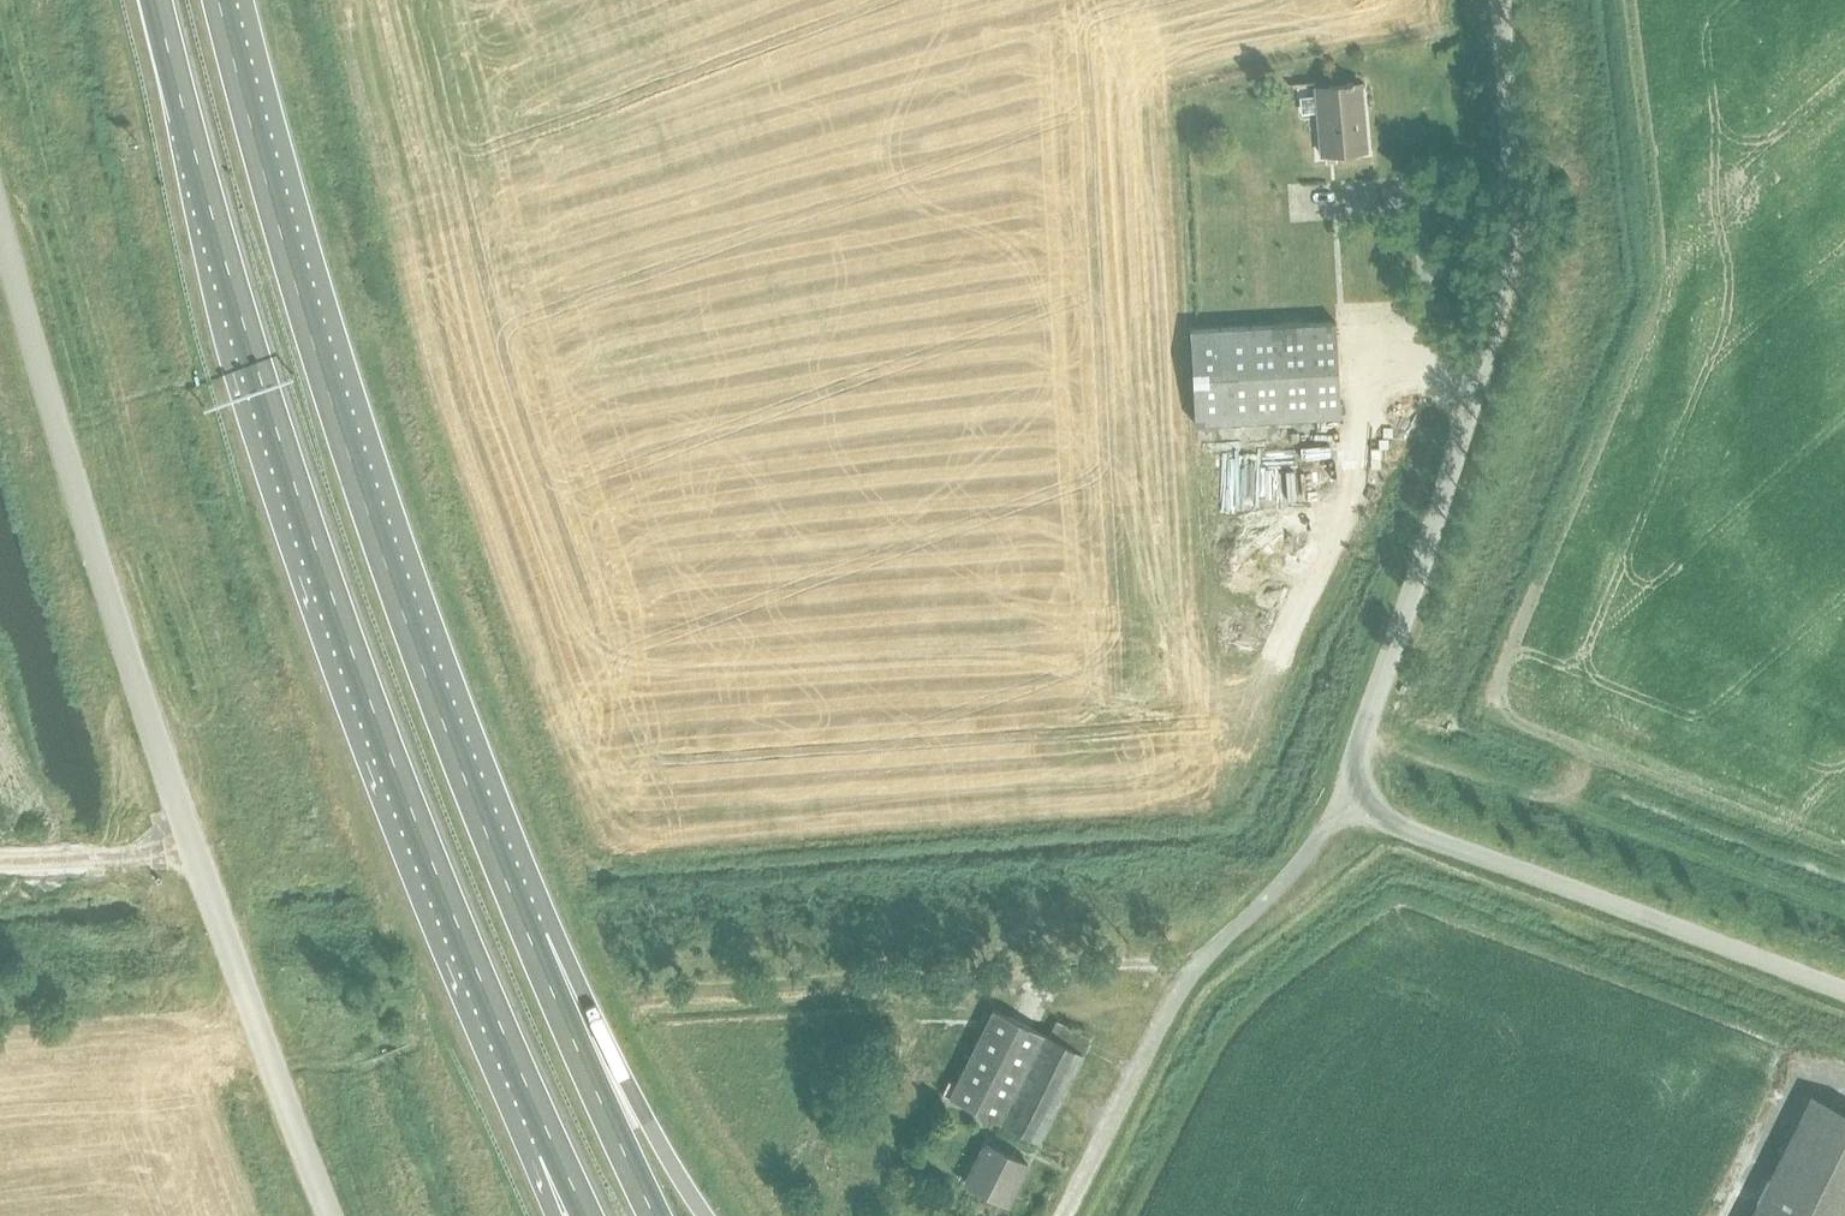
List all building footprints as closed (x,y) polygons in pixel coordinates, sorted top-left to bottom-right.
[(1316,87),(1322,154),(1367,150),(1362,83),(1316,87)] [(1191,328),(1196,424),(1341,417),(1336,321),(1191,328)] [(1334,454),(1333,440),(1305,442),(1306,456),(1334,454)] [(875,1059),(980,1112),(1039,1141),(1091,1037),(1056,1019),(1048,1035),(995,1008),(986,1026),(917,1021),(906,1044),(887,1035),(875,1059)] [(1813,1094),(1751,1215),(1844,1215),(1844,1110),(1813,1094)] [(967,1183),(968,1184),(1009,1204),(1029,1163),(987,1142),(967,1183)]
